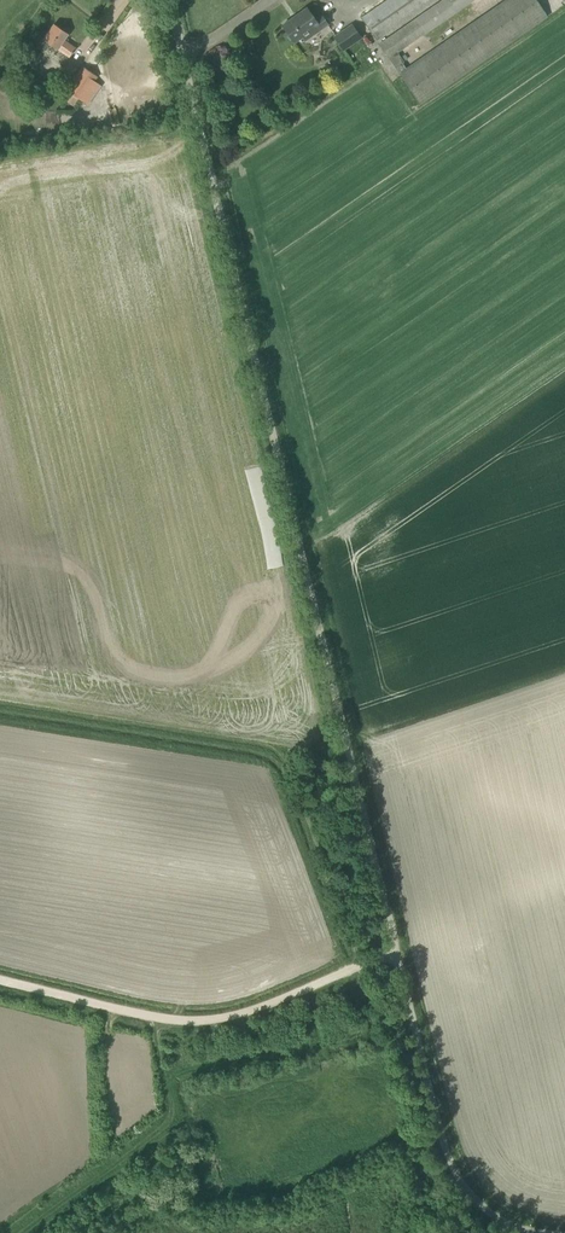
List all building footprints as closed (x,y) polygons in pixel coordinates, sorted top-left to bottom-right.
[(371,11),(361,18),(376,40),(434,0),(387,0),(371,11)] [(389,37),(379,44),(418,101),(546,13),(537,0),(505,0),(406,68),(402,63),(404,61),(398,52),(474,0),(443,0),(389,37)] [(294,42),(302,36),(306,41),(329,24),(321,13),(314,18),(306,7),(282,25),(294,42)] [(49,42),(69,57),(76,48),(64,39),(68,33),(54,23),(43,39),(37,47),(43,51),(49,42)] [(352,23),(332,37),(342,52),(363,38),(352,23)] [(102,85),(94,80),(97,76),(83,66),(76,76),(67,90),(69,92),(78,98),(80,100),(81,99),(89,105),(102,85)] [(69,92),(64,99),(73,106),(78,98),(69,92)]
